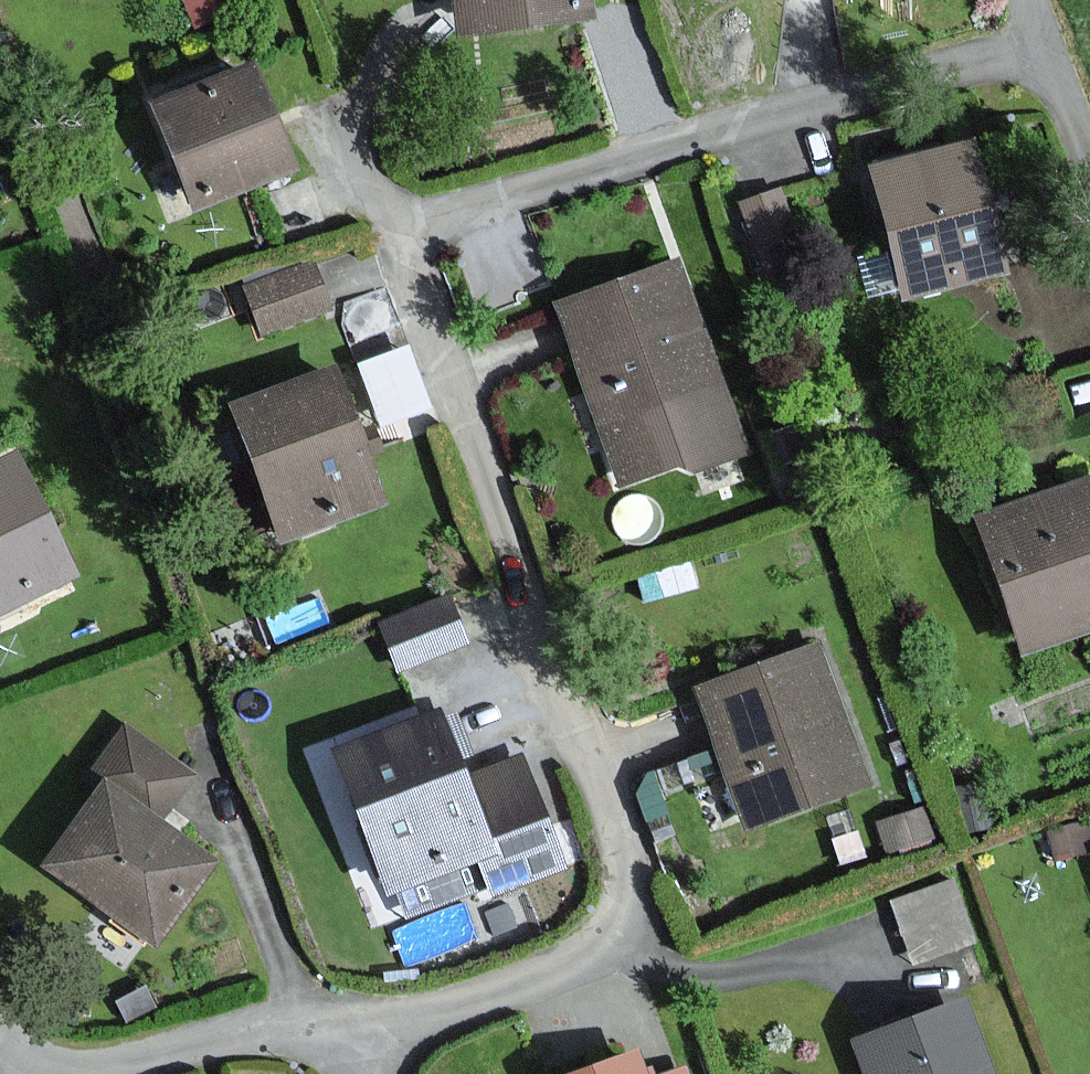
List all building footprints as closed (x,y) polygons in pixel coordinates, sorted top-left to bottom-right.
[(460,32),(586,18),(584,0),(456,0),(460,32)] [(249,66),(159,103),(200,202),(290,165),(249,66)] [(972,143),(877,169),(914,302),(1009,276),(972,143)] [(803,259),(780,193),(746,204),(770,271),(803,259)] [(312,265),(252,286),(267,327),(327,305),(312,265)] [(746,449),(677,265),(558,309),(628,494),(676,475),(746,449)] [(376,417),(429,401),(409,334),(356,350),(376,417)] [(339,368),(235,409),(288,542),(391,502),(339,368)] [(16,457),(0,465),(0,607),(73,571),(16,457)] [(978,521),(1023,659),(1089,637),(1089,485),(978,521)] [(450,601),(387,626),(404,667),(466,642),(450,601)] [(820,647),(702,688),(751,826),(868,785),(820,647)] [(341,751),(388,884),(482,851),(495,888),(560,865),(522,759),(470,777),(447,714),(341,751)] [(156,943),(211,864),(156,826),(194,772),(125,724),(88,778),(103,789),(48,868),(156,943)] [(947,868),(885,888),(906,952),(968,931),(947,868)] [(857,1039),(869,1073),(996,1073),(971,1001),(857,1039)] [(637,1052),(577,1073),(645,1073),(637,1052)]
